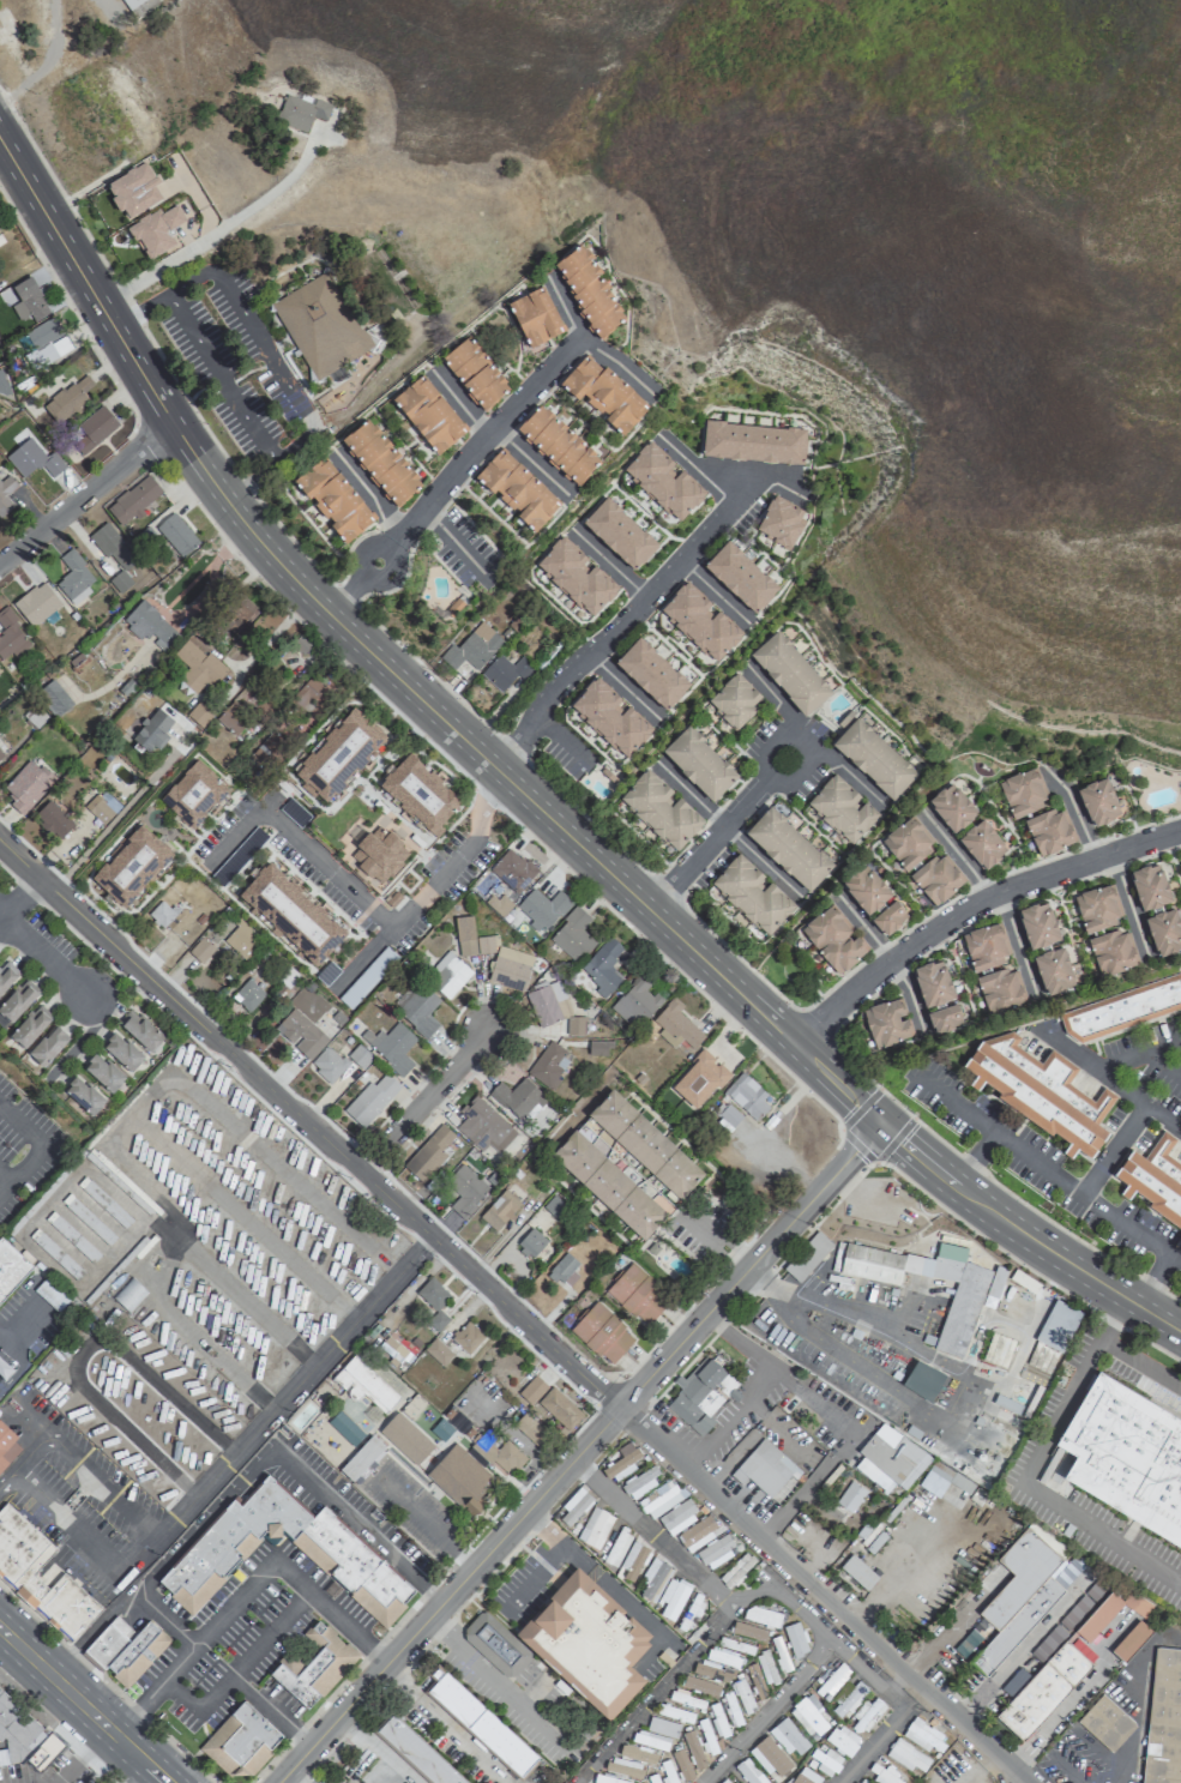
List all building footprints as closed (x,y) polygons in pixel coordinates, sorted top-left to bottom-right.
[(133,18),(155,4),(153,0),(122,0),(133,18)] [(129,132),(148,122),(131,89),(122,93),(112,73),(90,84),(105,114),(117,108),(129,132)] [(331,104),(285,92),(277,124),(307,132),(311,117),(327,121),(331,104)] [(161,200),(153,186),(157,184),(145,162),(104,184),(125,220),(161,200)] [(177,245),(169,229),(185,221),(176,205),(160,213),(159,209),(127,225),(146,261),(177,245)] [(633,312),(576,248),(548,272),(605,336),(633,312)] [(271,301),(313,381),(372,351),(331,271),(271,301)] [(11,305),(20,320),(29,315),(34,323),(52,309),(29,277),(12,288),(19,299),(11,305)] [(507,303),(529,349),(565,332),(543,285),(507,303)] [(71,349),(64,335),(62,336),(53,318),(24,333),(32,350),(23,355),(31,370),(71,349)] [(441,357),(480,412),(512,390),(474,335),(441,357)] [(622,438),(650,406),(588,351),(560,382),(622,438)] [(98,394),(83,374),(41,406),(55,426),(98,394)] [(422,374),(391,400),(438,457),(469,430),(422,374)] [(603,460),(543,402),(516,429),(577,488),(603,460)] [(84,439),(76,446),(83,454),(119,424),(103,405),(76,428),(84,439)] [(396,508),(424,484),(369,417),(341,441),(396,508)] [(805,429),(703,422),(701,457),(803,464),(805,429)] [(52,452),(46,457),(30,438),(6,457),(24,478),(42,464),(53,476),(64,466),(52,452)] [(706,494),(681,471),(672,481),(665,473),(673,464),(648,441),(621,471),(678,524),(706,494)] [(562,502),(501,447),(474,478),(535,532),(562,502)] [(376,519),(325,456),(294,481),(344,544),(376,519)] [(107,508),(122,526),(163,492),(146,472),(107,508)] [(17,487),(10,475),(0,481),(0,517),(13,507),(5,495),(17,487)] [(802,523),(798,521),(803,510),(771,495),(754,533),(790,550),(802,523)] [(632,571),(657,545),(605,497),(581,523),(632,571)] [(200,542),(174,512),(156,528),(182,558),(200,542)] [(90,534),(116,574),(109,579),(119,594),(134,583),(126,570),(135,564),(109,522),(90,534)] [(621,589),(562,535),(534,565),(592,620),(621,589)] [(701,564),(753,614),(778,589),(726,539),(701,564)] [(61,556),(71,570),(55,582),(72,606),(91,591),(88,586),(96,580),(73,548),(61,556)] [(34,628),(43,620),(47,624),(65,608),(41,580),(13,604),(34,628)] [(713,665),(743,635),(718,611),(708,621),(701,613),(710,605),(687,581),(658,609),(713,665)] [(218,618),(232,632),(256,609),(243,595),(218,618)] [(165,646),(177,633),(143,600),(121,621),(143,641),(151,633),(165,646)] [(0,635),(0,659),(29,651),(16,609),(0,614),(0,627),(2,634),(0,635)] [(504,640),(481,621),(458,647),(452,643),(440,658),(457,671),(464,663),(476,673),(504,640)] [(805,718),(834,693),(778,628),(749,653),(805,718)] [(665,711),(689,684),(636,636),(612,663),(665,711)] [(311,649),(302,637),(293,643),(300,656),(311,649)] [(228,667),(188,639),(175,657),(192,669),(182,682),(197,693),(204,683),(212,689),(228,667)] [(522,655),(512,665),(500,653),(481,674),(501,692),(518,674),(524,680),(535,667),(522,655)] [(735,733),(766,700),(736,670),(705,703),(735,733)] [(620,699),(594,676),(567,707),(625,759),(652,729),(628,707),(619,717),(611,709),(620,699)] [(288,697),(300,710),(322,689),(311,677),(288,697)] [(73,704),(53,679),(36,693),(56,717),(73,704)] [(235,736),(255,713),(237,697),(217,719),(235,736)] [(200,728),(213,715),(199,701),(186,714),(200,728)] [(23,716),(36,729),(48,718),(35,704),(23,716)] [(291,776),(326,807),(388,737),(354,706),(291,776)] [(149,755),(166,736),(163,733),(172,722),(157,709),(131,738),(149,755)] [(857,716),(832,743),(892,801),(918,773),(857,716)] [(659,753),(715,803),(741,773),(687,723),(659,753)] [(281,741),(272,735),(261,749),(270,755),(281,741)] [(0,738),(0,760),(11,748),(0,738)] [(463,800),(407,753),(377,788),(433,835),(463,800)] [(53,782),(30,760),(4,787),(13,796),(8,802),(22,815),(53,782)] [(228,792),(198,760),(158,798),(188,830),(228,792)] [(707,823),(646,766),(616,800),(676,855),(707,823)] [(1050,806),(1036,767),(999,781),(1012,819),(1050,806)] [(833,772),(805,803),(852,848),(882,815),(833,772)] [(1077,790),(1095,827),(1123,813),(1105,776),(1077,790)] [(927,802),(954,835),(980,813),(952,781),(927,802)] [(85,806),(103,824),(115,813),(97,794),(85,806)] [(74,825),(50,800),(35,815),(59,839),(74,825)] [(809,893),(836,866),(771,805),(743,832),(809,893)] [(1041,857),(1077,843),(1062,806),(1025,820),(1041,857)] [(938,847),(912,814),(880,839),(906,872),(938,847)] [(1010,849),(981,818),(958,841),(986,871),(1010,849)] [(89,878),(122,908),(172,853),(139,823),(89,878)] [(382,886),(410,853),(376,823),(347,857),(382,886)] [(538,872),(511,847),(489,869),(517,894),(538,872)] [(933,906),(966,885),(945,850),(910,873),(933,906)] [(769,939),(799,906),(737,853),(709,884),(769,939)] [(347,931),(268,861),(236,897),(296,951),(315,967),(347,931)] [(1129,872),(1143,912),(1174,903),(1161,861),(1129,872)] [(893,894),(866,863),(842,885),(869,916),(893,894)] [(1084,933),(1123,923),(1114,884),(1074,893),(1084,933)] [(572,903),(560,891),(549,900),(536,887),(514,909),(541,935),(572,903)] [(147,915),(162,929),(179,911),(165,897),(147,915)] [(886,938),(911,917),(897,899),(872,918),(886,938)] [(1061,941),(1050,900),(1018,909),(1029,950),(1061,941)] [(870,953),(833,903),(799,928),(836,978),(870,953)] [(549,935),(577,963),(596,942),(583,929),(592,921),(578,906),(549,935)] [(1158,959),(1180,951),(1180,923),(1176,908),(1145,917),(1158,959)] [(456,917),(459,954),(462,956),(494,953),(496,952),(489,980),(524,989),(534,956),(498,946),(496,935),(480,938),(474,916),(456,917)] [(252,940),(256,935),(239,919),(220,940),(245,963),(260,947),(252,940)] [(974,972),(1013,962),(1001,921),(962,933),(974,972)] [(1087,939),(1101,978),(1140,966),(1128,927),(1087,939)] [(579,971),(607,995),(622,978),(609,968),(625,948),(609,936),(579,971)] [(188,952),(201,964),(215,950),(203,938),(188,952)] [(1034,954),(1044,998),(1077,989),(1066,946),(1034,954)] [(447,999),(472,974),(450,951),(424,977),(447,999)] [(914,966),(924,1008),(956,1000),(945,958),(914,966)] [(17,975),(2,962),(0,964),(0,995),(17,975)] [(1017,965),(977,976),(987,1014),(1026,1004),(1017,965)] [(646,987),(651,982),(643,975),(613,1006),(635,1029),(662,1002),(646,987)] [(1071,1044),(1180,1014),(1180,976),(1061,1008),(1071,1044)] [(231,997),(248,1013),(265,994),(247,978),(231,997)] [(580,1016),(574,1018),(559,980),(526,993),(540,1029),(564,1019),(572,1038),(586,1031),(580,1016)] [(4,1030),(37,995),(24,981),(0,1005),(0,1026),(4,1030)] [(409,987),(392,1007),(426,1038),(441,1022),(432,1013),(441,1001),(423,986),(416,993),(409,987)] [(693,1049),(705,1036),(679,1012),(685,1005),(674,996),(649,1025),(676,1048),(682,1041),(693,1049)] [(861,1007),(872,1050),(914,1038),(903,996),(861,1007)] [(927,1012),(934,1035),(965,1025),(958,1001),(927,1012)] [(54,1018),(40,1004),(7,1035),(23,1049),(54,1018)] [(308,1061),(328,1040),(293,1007),(273,1028),(308,1061)] [(163,1036),(133,1011),(120,1025),(150,1052),(163,1036)] [(417,1041),(397,1020),(376,1040),(372,1035),(366,1040),(400,1077),(415,1064),(404,1053),(417,1041)] [(42,1066),(70,1040),(56,1025),(29,1053),(42,1066)] [(982,1085),(1052,1134),(1056,1136),(1066,1143),(1062,1153),(1072,1159),(1077,1151),(1092,1157),(1109,1132),(1098,1125),(1115,1100),(1117,1095),(1104,1086),(1096,1098),(1089,1096),(1072,1084),(1078,1067),(1052,1048),(1042,1062),(1019,1047),(1023,1037),(990,1029),(964,1067),(974,1073),(970,1085),(978,1091),(982,1085)] [(102,1046),(131,1072),(144,1056),(115,1030),(102,1046)] [(573,1058),(550,1040),(528,1072),(550,1089),(573,1058)] [(612,1042),(589,1041),(588,1052),(612,1053),(612,1042)] [(373,1057),(357,1043),(346,1056),(362,1070),(373,1057)] [(308,1064),(329,1084),(347,1065),(326,1044),(308,1064)] [(669,1086),(695,1110),(728,1073),(703,1050),(669,1086)] [(112,1094),(125,1078),(96,1052),(83,1066),(112,1094)] [(343,1110),(361,1127),(400,1088),(382,1070),(343,1110)] [(775,1102),(743,1072),(724,1091),(755,1122),(775,1102)] [(62,1090),(92,1118),(107,1102),(77,1074),(62,1090)] [(489,1095),(522,1124),(546,1097),(523,1076),(511,1090),(501,1080),(489,1095)] [(681,1199),(705,1173),(611,1089),(588,1115),(681,1199)] [(459,1112),(466,1119),(457,1128),(481,1152),(490,1142),(499,1150),(516,1132),(476,1094),(459,1112)] [(733,1128),(742,1118),(725,1102),(715,1113),(733,1128)] [(403,1164),(420,1181),(459,1142),(442,1125),(403,1164)] [(643,1240),(667,1213),(574,1130),(550,1156),(643,1240)] [(1168,1155),(1179,1139),(1162,1130),(1145,1157),(1131,1149),(1115,1174),(1123,1187),(1119,1193),(1129,1200),(1135,1192),(1146,1199),(1155,1212),(1180,1229),(1180,1163),(1168,1155)] [(490,1191),(464,1163),(445,1182),(459,1195),(451,1205),(464,1218),(490,1191)] [(132,1219),(86,1175),(77,1185),(125,1229),(132,1219)] [(520,1203),(505,1188),(480,1217),(496,1231),(520,1203)] [(116,1237),(70,1193),(61,1203),(109,1246),(116,1237)] [(567,1207),(552,1194),(542,1207),(557,1220),(567,1207)] [(101,1255),(54,1210),(46,1219),(92,1264),(101,1255)] [(531,1259),(547,1241),(531,1227),(515,1245),(531,1259)] [(84,1272),(37,1228),(30,1236),(76,1281),(84,1272)] [(832,1245),(817,1230),(782,1269),(797,1282),(832,1245)] [(34,1266),(1,1236),(0,1238),(0,1303),(34,1266)] [(956,1282),(933,1348),(959,1359),(990,1271),(964,1261),(966,1248),(939,1242),(935,1259),(905,1253),(904,1255),(845,1242),(838,1272),(898,1284),(902,1270),(956,1282)] [(544,1275),(557,1287),(578,1264),(565,1252),(544,1275)] [(669,1300),(631,1264),(604,1290),(644,1327),(669,1300)] [(997,1299),(1006,1269),(994,1265),(985,1295),(997,1299)] [(448,1319),(437,1309),(450,1295),(430,1277),(415,1292),(434,1310),(423,1321),(436,1333),(448,1319)] [(128,1311),(146,1291),(132,1278),(114,1299),(128,1311)] [(637,1337),(597,1300),(570,1330),(609,1367),(637,1337)] [(1061,1351),(1079,1311),(1054,1300),(1036,1341),(1061,1351)] [(450,1338),(467,1355),(484,1336),(467,1320),(450,1338)] [(441,1367),(452,1354),(434,1338),(423,1350),(441,1367)] [(399,1398),(354,1354),(331,1377),(345,1391),(356,1401),(364,1393),(384,1413),(399,1398)] [(667,1406),(701,1438),(716,1422),(709,1415),(724,1398),(715,1389),(728,1373),(707,1355),(679,1386),(682,1389),(667,1406)] [(1096,1372),(1058,1446),(1075,1454),(1062,1482),(1180,1544),(1180,1417),(1096,1372)] [(516,1394),(529,1406),(547,1387),(534,1374),(516,1394)] [(537,1402),(568,1431),(582,1415),(551,1386),(537,1402)] [(414,1466),(433,1445),(396,1411),(377,1431),(414,1466)] [(536,1447),(548,1434),(524,1412),(512,1424),(536,1447)] [(460,1435),(441,1418),(430,1431),(439,1439),(414,1467),(423,1476),(460,1435)] [(932,1458),(882,1420),(858,1452),(863,1457),(855,1468),(872,1481),(880,1470),(905,1490),(932,1458)] [(24,1445),(0,1423),(0,1472),(24,1445)] [(338,1469),(354,1484),(387,1449),(371,1434),(338,1469)] [(505,1479),(525,1457),(505,1439),(496,1450),(479,1434),(469,1446),(505,1479)] [(778,1502),(805,1472),(764,1436),(730,1475),(742,1486),(749,1477),(778,1502)] [(494,1479),(481,1467),(484,1464),(456,1440),(425,1476),(472,1517),(480,1507),(474,1502),(494,1479)] [(640,1456),(629,1440),(616,1449),(621,1457),(601,1469),(611,1484),(635,1468),(631,1463),(640,1456)] [(938,1498),(948,1481),(959,1488),(964,1479),(934,1459),(917,1485),(938,1498)] [(661,1478),(652,1464),(620,1486),(629,1499),(661,1478)] [(417,1591),(321,1506),(313,1517),(267,1476),(241,1506),(233,1499),(156,1585),(193,1618),(272,1528),(385,1627),(417,1591)] [(636,1502),(651,1521),(684,1495),(669,1476),(636,1502)] [(834,1502),(850,1514),(866,1492),(851,1480),(834,1502)] [(555,1515),(567,1527),(593,1500),(581,1488),(555,1515)] [(657,1516),(667,1535),(697,1519),(687,1499),(657,1516)] [(5,1502),(0,1508),(0,1578),(72,1643),(103,1608),(64,1572),(49,1588),(34,1574),(56,1548),(5,1502)] [(575,1538),(597,1549),(614,1517),(592,1506),(575,1538)] [(718,1530),(707,1514),(676,1535),(688,1552),(718,1530)] [(1087,1565),(1073,1552),(1066,1560),(1028,1526),(998,1560),(1013,1574),(980,1613),(999,1631),(972,1661),(988,1675),(1087,1565)] [(631,1534),(618,1528),(602,1561),(616,1567),(631,1534)] [(696,1551),(706,1568),(736,1550),(726,1533),(696,1551)] [(617,1575),(636,1582),(648,1548),(629,1542),(617,1575)] [(877,1578),(852,1553),(839,1566),(864,1591),(877,1578)] [(639,1580),(645,1583),(639,1595),(652,1603),(672,1568),(652,1557),(639,1580)] [(516,1633),(607,1721),(645,1680),(629,1664),(653,1639),(577,1567),(516,1633)] [(658,1599),(665,1602),(658,1614),(672,1621),(690,1586),(670,1576),(658,1599)] [(995,1717),(1024,1742),(1092,1662),(1081,1652),(1123,1603),(1143,1619),(1153,1607),(1132,1588),(1123,1597),(1099,1576),(1032,1654),(1043,1662),(995,1717)] [(743,1618),(776,1629),(781,1615),(747,1604),(743,1618)] [(510,1681),(534,1655),(483,1608),(459,1634),(510,1681)] [(171,1638),(149,1619),(137,1633),(115,1614),(83,1652),(128,1691),(171,1638)] [(307,1710),(360,1655),(319,1616),(303,1633),(320,1649),(299,1671),(284,1657),(269,1674),(307,1710)] [(763,1643),(767,1631),(734,1620),(730,1631),(763,1643)] [(1152,1632),(1140,1620),(1111,1650),(1125,1662),(1152,1632)] [(792,1657),(808,1652),(799,1621),(782,1626),(792,1657)] [(953,1648),(963,1657),(986,1632),(976,1623),(953,1648)] [(792,1669),(778,1635),(768,1639),(782,1673),(792,1669)] [(754,1646),(722,1638),(719,1647),(752,1655),(754,1646)] [(739,1669),(743,1656),(709,1646),(705,1659),(739,1669)] [(1153,1648),(1142,1782),(1180,1782),(1180,1650),(1153,1648)] [(754,1654),(765,1686),(777,1681),(767,1650),(754,1654)] [(731,1669),(696,1659),(691,1672),(727,1683),(731,1669)] [(825,1701),(851,1672),(839,1662),(814,1691),(825,1701)] [(744,1667),(758,1699),(767,1695),(754,1663),(744,1667)] [(439,1664),(430,1675),(436,1680),(426,1692),(520,1778),(540,1758),(439,1664)] [(681,1686),(716,1697),(720,1685),(684,1675),(681,1686)] [(732,1682),(743,1715),(754,1711),(744,1678),(732,1682)] [(829,1709),(841,1719),(867,1688),(855,1678),(829,1709)] [(0,1686),(0,1744),(5,1747),(0,1748),(0,1765),(18,1761),(20,1764),(50,1730),(0,1686)] [(668,1703),(703,1711),(705,1701),(686,1696),(688,1691),(672,1687),(668,1703)] [(729,1728),(741,1724),(732,1692),(720,1695),(729,1728)] [(828,1726),(815,1710),(820,1706),(809,1693),(787,1711),(812,1740),(828,1726)] [(1109,1753),(1137,1725),(1103,1693),(1077,1721),(1109,1753)] [(886,1706),(873,1695),(847,1725),(860,1736),(886,1706)] [(285,1737),(243,1699),(198,1748),(231,1779),(239,1771),(247,1778),(285,1737)] [(727,1735),(719,1702),(708,1704),(716,1738),(727,1735)] [(694,1713),(663,1705),(661,1715),(691,1723),(694,1713)] [(427,1745),(392,1712),(375,1731),(433,1782),(469,1782),(427,1745)] [(916,1715),(901,1732),(925,1753),(931,1746),(939,1753),(947,1743),(916,1715)] [(792,1759),(808,1746),(785,1716),(769,1729),(792,1759)] [(697,1721),(703,1741),(700,1742),(705,1756),(717,1752),(706,1718),(697,1721)] [(823,1741),(847,1757),(860,1739),(836,1722),(823,1741)] [(706,1766),(692,1729),(681,1733),(695,1770),(706,1766)] [(50,1730),(20,1764),(16,1769),(31,1782),(50,1782),(52,1782),(53,1782),(71,1782),(74,1779),(62,1769),(76,1753),(50,1730)] [(631,1743),(667,1750),(669,1737),(634,1730),(631,1743)] [(773,1779),(790,1766),(768,1735),(750,1748),(773,1779)] [(931,1757),(894,1738),(885,1756),(911,1770),(913,1767),(924,1772),(931,1757)] [(618,1755),(654,1765),(657,1753),(622,1743),(618,1755)] [(819,1761),(815,1768),(831,1777),(842,1757),(821,1745),(813,1758),(819,1761)] [(692,1778),(682,1748),(671,1752),(681,1782),(692,1778)] [(747,1756),(733,1766),(745,1782),(766,1782),(747,1756)] [(668,1760),(655,1764),(662,1782),(676,1782),(668,1760)] [(895,1778),(898,1772),(885,1765),(883,1769),(872,1762),(865,1773),(880,1781),(879,1782),(903,1782),(895,1778)] [(821,1778),(802,1766),(790,1782),(818,1782),(821,1778)] [(643,1782),(659,1782),(655,1773),(641,1778),(643,1782)] [(631,1781),(594,1774),(592,1782),(630,1782),(631,1781)] [(332,1775),(325,1782),(341,1782),(332,1775)]
